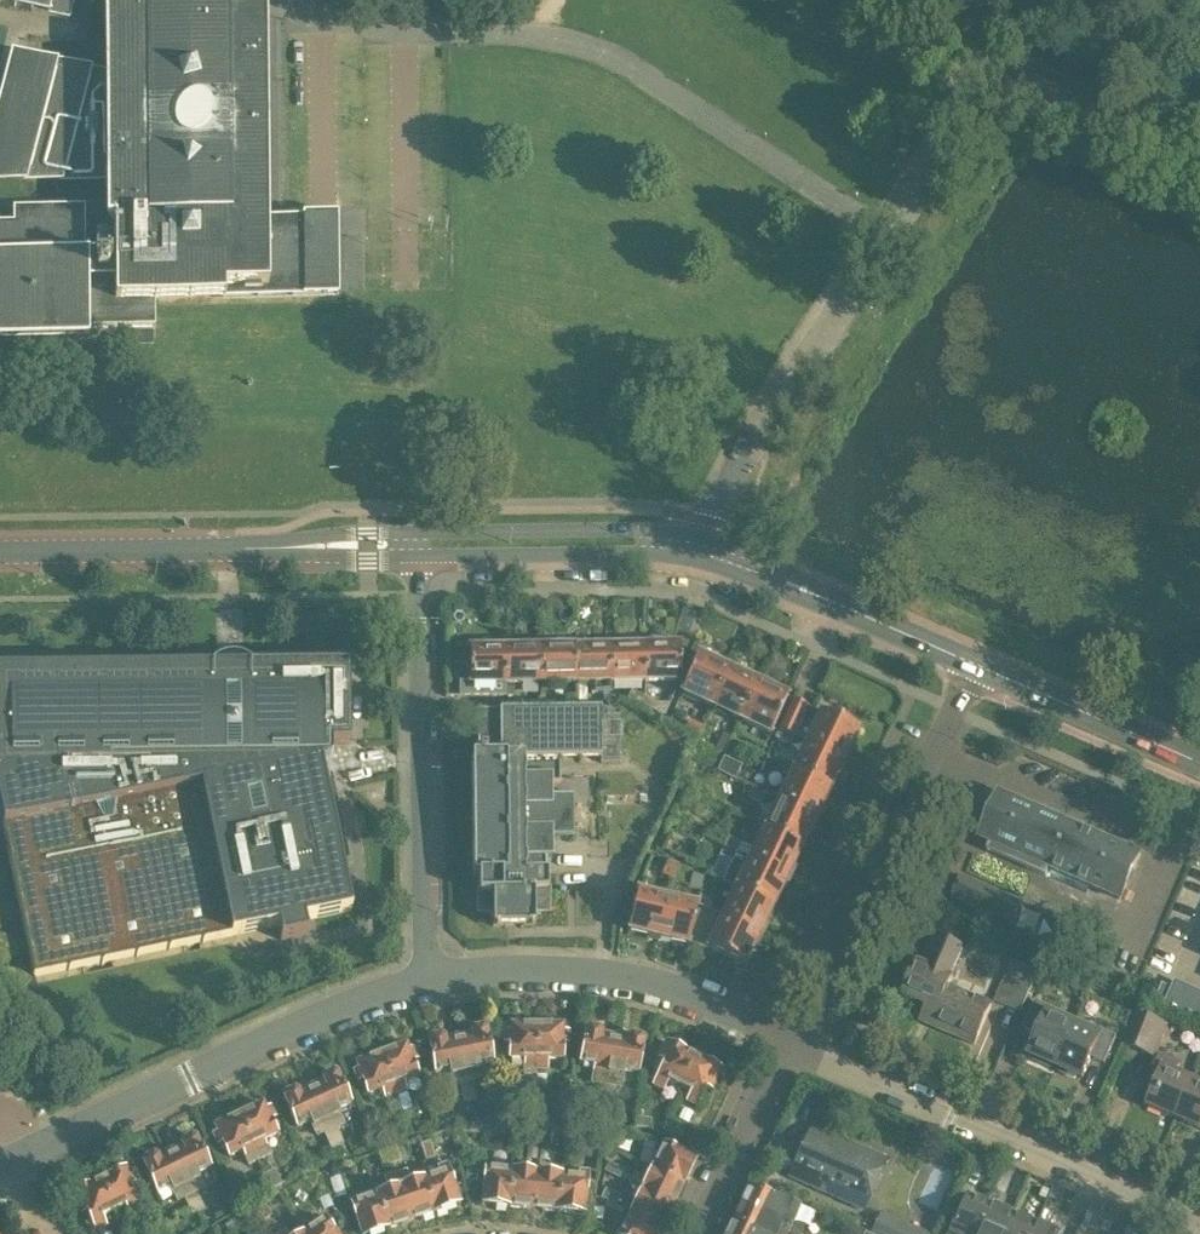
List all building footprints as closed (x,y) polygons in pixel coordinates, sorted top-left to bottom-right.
[(261,17),(261,11),(226,12),(225,0),(142,0),(143,13),(113,13),(114,85),(115,168),(115,204),(113,204),(114,280),(85,280),(84,207),(13,208),(13,223),(0,223),(0,341),(88,340),(88,329),(154,329),(154,303),(223,302),(223,299),(337,298),(336,289),(336,216),(315,216),(301,216),(301,219),(263,219),(261,17)] [(69,21),(74,0),(0,0),(0,4),(69,21)] [(114,85),(21,62),(0,138),(0,169),(115,168),(114,85)] [(106,262),(96,262),(96,275),(107,275),(106,262)] [(610,682),(644,681),(644,646),(609,647),(610,682)] [(679,646),(644,646),(644,681),(680,681),(679,646)] [(549,683),(575,682),(574,647),(540,648),(540,683),(540,695),(549,695),(549,683)] [(610,694),(610,682),(609,647),(574,647),(575,682),(601,682),(601,695),(610,694)] [(469,684),(505,683),(505,648),(469,649),(469,684)] [(514,683),(540,683),(540,648),(505,648),(505,683),(505,696),(514,695),(514,683)] [(681,692),(711,706),(727,668),(697,654),(681,692)] [(238,676),(237,674),(237,673),(237,672),(236,671),(235,670),(234,669),(232,668),(231,668),(229,668),(228,669),(227,669),(225,670),(224,671),(223,673),(223,674),(223,676),(212,676),(211,668),(0,671),(0,817),(33,976),(278,926),(280,940),(307,934),(304,920),(351,910),(320,761),(331,759),(330,745),(349,745),(348,667),(249,668),(249,675),(238,676)] [(757,682),(727,668),(711,706),(741,720),(757,682)] [(757,682),(741,720),(771,734),(787,696),(757,682)] [(627,698),(645,706),(645,697),(631,690),(627,698)] [(645,697),(645,706),(665,715),(670,703),(658,703),(645,697)] [(789,746),(793,736),(800,721),(807,706),(792,699),(778,729),(774,739),(789,746)] [(599,709),(598,709),(477,711),(478,757),(471,757),(473,874),(474,875),(478,875),(479,912),(492,912),(492,926),(535,925),(534,911),(548,910),(547,872),(546,857),(553,857),(553,836),(574,836),(573,794),(551,794),(551,782),(560,782),(559,758),(600,757),(600,763),(619,762),(618,716),(600,716),(600,711),(599,709)] [(793,736),(806,743),(843,760),(857,730),(821,712),(814,727),(800,721),(793,736)] [(685,730),(698,736),(702,726),(689,720),(685,730)] [(725,753),(732,740),(722,735),(716,749),(725,753)] [(732,740),(725,753),(735,758),(741,744),(732,740)] [(829,789),(843,760),(806,743),(793,771),(829,789)] [(735,780),(741,767),(723,758),(717,772),(735,780)] [(815,818),(829,789),(793,771),(778,800),(815,818)] [(760,804),(765,794),(752,787),(747,797),(760,804)] [(1000,793),(981,837),(990,842),(987,850),(1046,876),(1050,868),(1120,898),(1139,854),(1000,793)] [(801,847),(815,818),(778,800),(764,829),(801,847)] [(787,877),(801,847),(764,829),(750,859),(787,877)] [(728,837),(724,846),(737,852),(741,843),(728,837)] [(787,877),(750,859),(737,852),(724,846),(719,856),(732,862),(722,881),(736,888),(772,906),(787,877)] [(676,881),(682,868),(668,861),(662,874),(676,881)] [(694,877),(691,890),(701,892),(704,879),(694,877)] [(963,878),(954,898),(1013,923),(1021,903),(963,878)] [(758,935),(772,906),(736,888),(721,917),(758,935)] [(628,931),(658,938),(667,898),(637,891),(628,931)] [(710,911),(715,902),(699,894),(697,905),(710,911)] [(697,905),(667,898),(658,938),(688,945),(697,905)] [(697,905),(688,945),(707,949),(707,947),(744,965),(758,935),(721,917),(710,911),(697,905)] [(931,1025),(975,1044),(991,1006),(949,988),(953,979),(950,978),(963,949),(935,937),(923,966),(918,963),(904,996),(937,1010),(931,1025)] [(1011,962),(994,1001),(1020,1012),(1038,972),(1011,962)] [(1198,1025),(1199,1020),(1199,991),(1176,980),(1172,989),(1163,984),(1158,994),(1168,998),(1163,1009),(1198,1025)] [(1056,1067),(1076,1019),(1034,1001),(1022,1028),(1037,1035),(1029,1055),(1036,1058),(1034,1061),(1050,1068),(1051,1065),(1056,1067)] [(1076,1019),(1056,1067),(1060,1069),(1059,1072),(1075,1078),(1076,1076),(1082,1078),(1091,1058),(1104,1064),(1116,1037),(1076,1019)] [(1167,1026),(1149,1019),(1136,1049),(1154,1056),(1167,1026)] [(536,1068),(537,1024),(510,1024),(510,1032),(504,1032),(504,1042),(510,1042),(510,1058),(525,1058),(525,1066),(523,1066),(523,1074),(537,1074),(537,1068),(536,1068)] [(563,1025),(537,1024),(536,1068),(537,1068),(547,1068),(547,1058),(563,1058),(563,1043),(568,1043),(568,1032),(563,1032),(563,1025)] [(462,1095),(476,1092),(474,1082),(481,1081),(479,1069),(478,1069),(478,1064),(492,1061),(486,1029),(483,1027),(473,1028),(470,1032),(459,1034),(467,1084),(460,1085),(462,1095)] [(605,1085),(616,1035),(602,1033),(599,1029),(590,1027),(586,1030),(580,1062),(595,1065),(591,1082),(599,1084),(598,1093),(610,1095),(611,1086),(605,1085)] [(452,1086),(460,1085),(467,1084),(459,1034),(445,1037),(441,1035),(431,1037),(429,1040),(435,1072),(450,1070),(451,1075),(450,1075),(452,1086)] [(628,1037),(616,1035),(605,1085),(611,1086),(620,1087),(623,1070),(638,1072),(644,1040),(642,1037),(631,1035),(628,1037)] [(680,1086),(695,1055),(667,1041),(659,1057),(665,1060),(653,1084),(663,1089),(667,1080),(680,1086)] [(396,1093),(399,1101),(403,1111),(413,1107),(403,1081),(417,1075),(412,1060),(417,1059),(413,1049),(408,1051),(406,1044),(381,1053),(396,1093)] [(358,1069),(354,1070),(357,1080),(362,1079),(368,1094),(382,1088),(385,1097),(396,1093),(381,1053),(356,1062),(358,1069)] [(721,1068),(695,1055),(680,1086),(691,1091),(687,1100),(696,1105),(706,1086),(711,1088),(721,1068)] [(1176,1118),(1192,1079),(1176,1072),(1180,1063),(1160,1055),(1151,1075),(1158,1078),(1147,1105),(1176,1118)] [(323,1079),(311,1084),(331,1131),(337,1129),(336,1127),(344,1124),(339,1114),(336,1109),(350,1103),(337,1073),(333,1071),(324,1075),(323,1079)] [(536,1075),(536,1086),(546,1086),(546,1075),(536,1075)] [(1176,1118),(1199,1128),(1199,1083),(1192,1079),(1176,1118)] [(340,1136),(337,1129),(331,1131),(311,1084),(298,1090),(294,1089),(285,1093),(284,1096),(297,1126),(311,1120),(313,1126),(312,1126),(316,1136),(324,1132),(328,1141),(340,1136)] [(477,1100),(476,1092),(462,1095),(463,1103),(477,1100)] [(609,1103),(610,1095),(598,1093),(596,1101),(609,1103)] [(525,1097),(524,1112),(524,1113),(534,1113),(534,1097),(525,1097)] [(403,1111),(399,1101),(388,1105),(393,1119),(404,1115),(403,1111)] [(262,1103),(239,1114),(259,1159),(271,1154),(267,1145),(266,1145),(263,1140),(277,1133),(270,1119),(275,1117),(270,1107),(266,1109),(262,1103)] [(687,1123),(692,1112),(683,1108),(678,1118),(687,1123)] [(248,1164),(259,1159),(239,1114),(214,1125),(218,1132),(213,1134),(218,1144),(222,1142),(229,1156),(243,1149),(245,1155),(244,1155),(248,1164)] [(634,1126),(650,1129),(651,1119),(636,1117),(634,1126)] [(811,1125),(788,1176),(863,1210),(886,1159),(811,1125)] [(181,1144),(170,1149),(192,1196),(197,1194),(196,1191),(203,1188),(196,1173),(210,1167),(196,1137),(192,1135),(183,1140),(181,1144)] [(343,1143),(340,1136),(328,1141),(331,1148),(343,1143)] [(421,1144),(425,1159),(434,1157),(430,1142),(421,1144)] [(696,1159),(663,1143),(651,1168),(684,1185),(696,1159)] [(387,1149),(392,1164),(401,1161),(396,1146),(387,1149)] [(537,1160),(539,1148),(528,1147),(527,1159),(537,1160)] [(550,1150),(539,1148),(537,1160),(548,1161),(550,1150)] [(200,1201),(197,1194),(192,1196),(170,1149),(157,1155),(153,1154),(144,1158),(143,1162),(157,1192),(171,1185),(173,1190),(178,1200),(184,1196),(189,1206),(200,1201)] [(383,1167),(392,1164),(387,1149),(378,1152),(383,1167)] [(604,1171),(605,1171),(618,1178),(623,1169),(608,1162),(604,1171)] [(440,1173),(423,1178),(423,1179),(434,1213),(460,1204),(446,1165),(438,1167),(440,1173)] [(127,1166),(100,1179),(114,1209),(125,1204),(130,1213),(140,1209),(129,1184),(134,1182),(127,1166)] [(507,1206),(511,1170),(485,1167),(481,1204),(507,1206)] [(507,1206),(532,1209),(537,1168),(526,1167),(525,1171),(511,1170),(507,1206)] [(548,1169),(537,1168),(532,1209),(559,1212),(563,1176),(563,1175),(548,1174),(548,1169)] [(673,1207),(684,1185),(651,1168),(645,1179),(635,1174),(629,1185),(640,1190),(673,1207)] [(275,1169),(266,1173),(272,1188),(281,1183),(275,1169)] [(466,1169),(465,1179),(477,1180),(478,1170),(466,1169)] [(410,1221),(434,1213),(423,1179),(423,1178),(410,1182),(406,1170),(395,1174),(410,1221)] [(563,1176),(559,1212),(584,1214),(588,1172),(579,1171),(579,1177),(563,1175),(563,1176)] [(264,1191),(272,1188),(266,1173),(258,1177),(264,1191)] [(388,1190),(376,1194),(377,1195),(388,1228),(410,1221),(395,1174),(384,1177),(388,1190)] [(346,1194),(340,1176),(330,1179),(336,1197),(346,1194)] [(101,1215),(114,1209),(100,1179),(72,1192),(81,1212),(87,1210),(96,1229),(98,1228),(106,1224),(101,1215)] [(748,1185),(740,1202),(802,1231),(810,1212),(748,1185)] [(616,1205),(620,1196),(606,1189),(602,1198),(616,1205)] [(662,1228),(673,1207),(640,1190),(630,1212),(662,1228)] [(376,1194),(351,1202),(361,1233),(370,1233),(388,1228),(377,1195),(376,1194)] [(990,1205),(965,1194),(947,1233),(977,1233),(990,1205)] [(200,1201),(189,1206),(192,1213),(204,1208),(200,1201)] [(272,1215),(263,1202),(255,1207),(261,1216),(264,1221),(272,1215)] [(802,1231),(740,1202),(731,1221),(756,1233),(787,1233),(788,1233),(800,1233),(802,1231)] [(990,1205),(977,1233),(1004,1233),(1013,1215),(990,1205)] [(252,1222),(261,1216),(255,1207),(246,1213),(252,1222)] [(881,1210),(870,1233),(932,1233),(881,1210)] [(630,1212),(619,1233),(660,1233),(662,1228),(630,1212)] [(1004,1233),(1032,1233),(1036,1225),(1013,1215),(1004,1233)] [(301,1233),(335,1233),(324,1219),(301,1233)] [(731,1221),(724,1233),(756,1233),(731,1221)] [(238,1229),(233,1222),(224,1228),(228,1233),(232,1233),(238,1229)] [(1036,1225),(1032,1233),(1057,1233),(1036,1225)]
